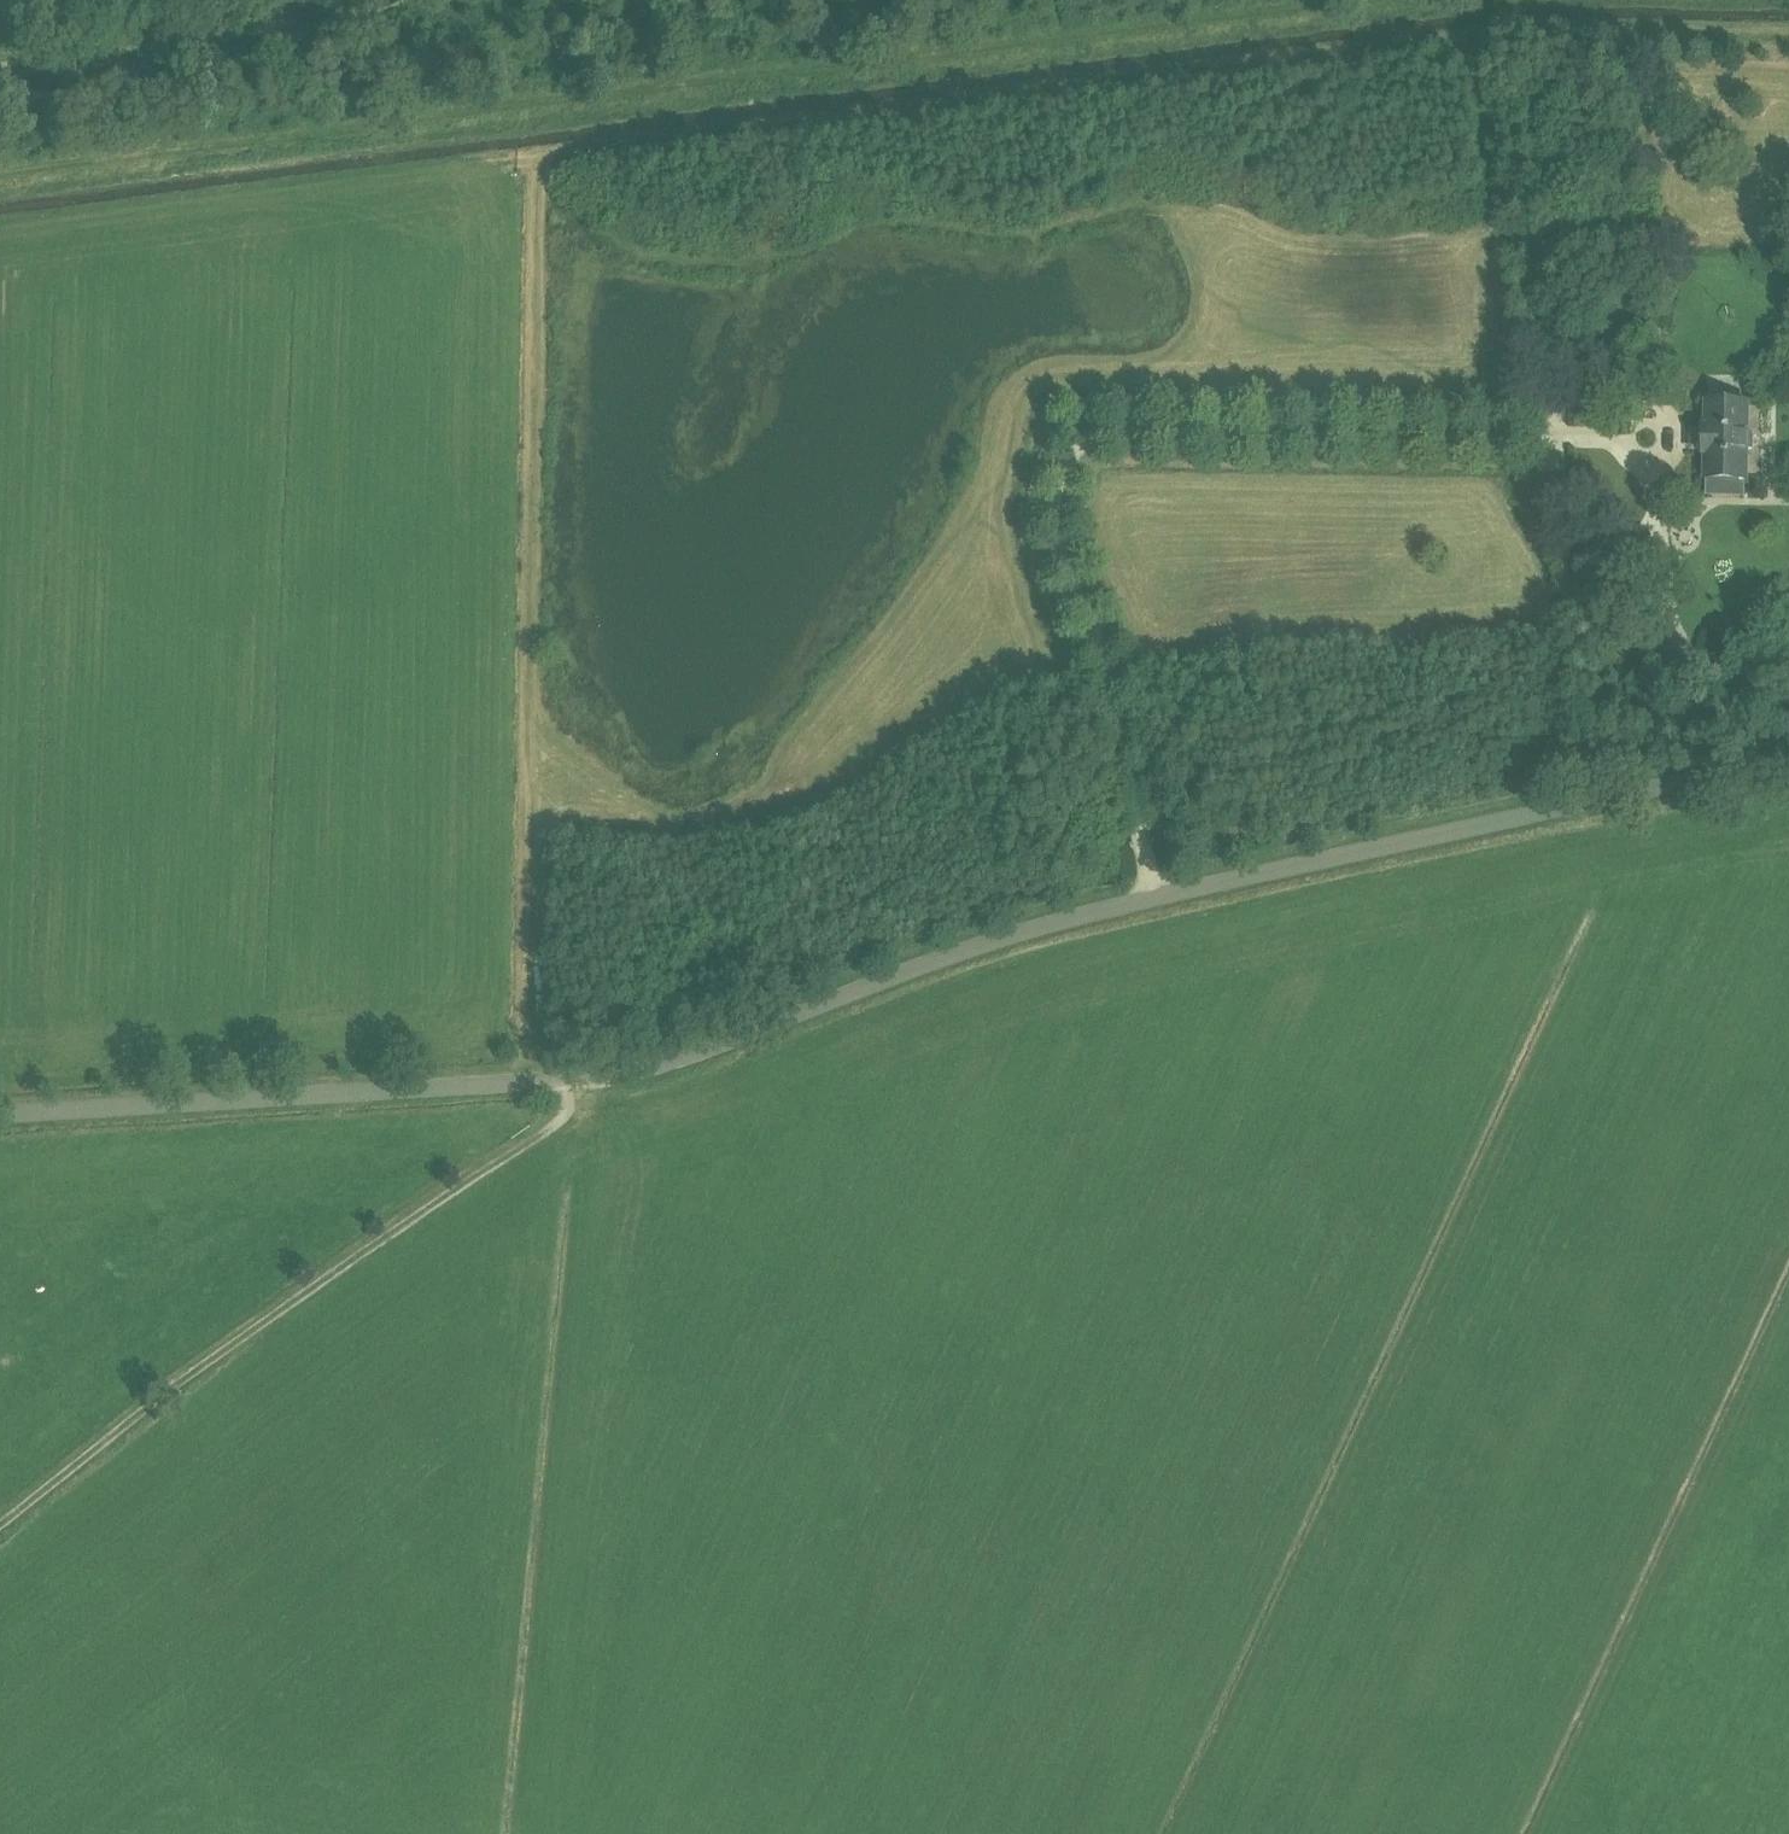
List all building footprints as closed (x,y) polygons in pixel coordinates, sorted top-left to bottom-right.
[(1746,477),(1746,449),(1754,449),(1754,431),(1747,431),(1747,400),(1707,399),(1707,425),(1703,425),(1703,450),(1706,450),(1706,476),(1718,476),(1718,493),(1744,494),(1744,477),(1746,477)]
